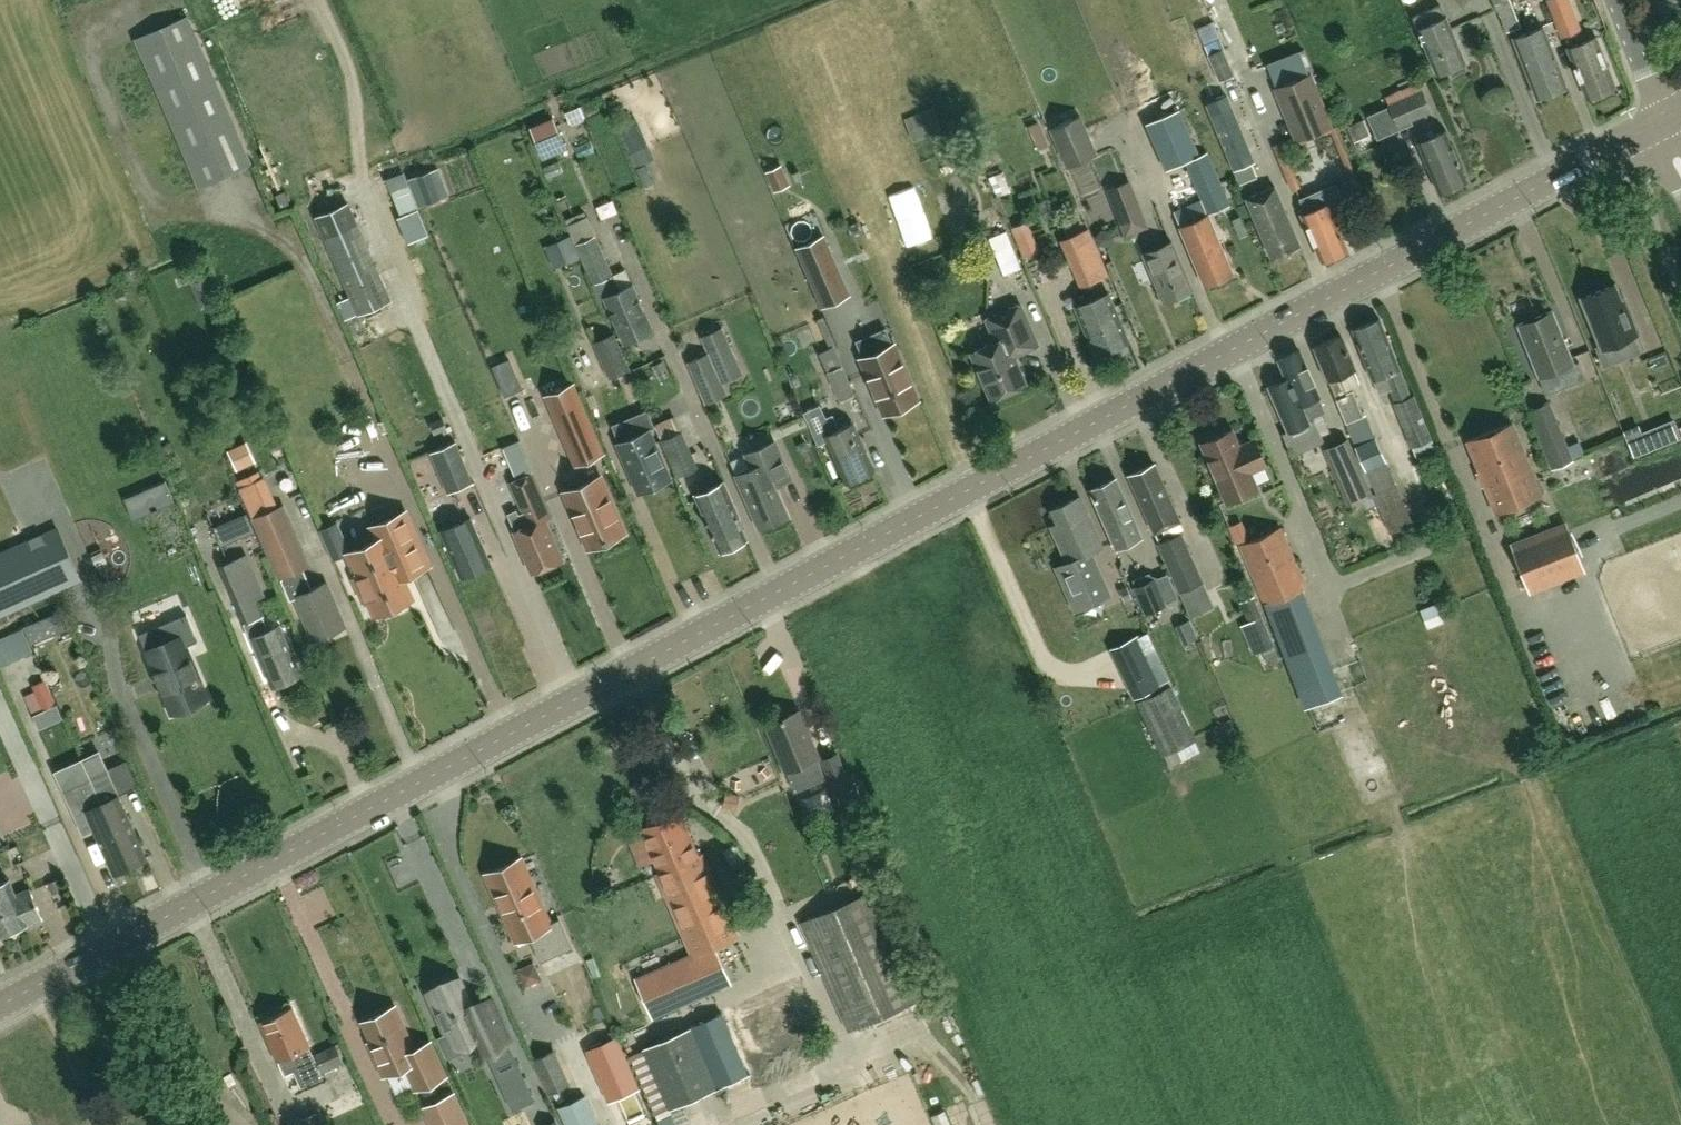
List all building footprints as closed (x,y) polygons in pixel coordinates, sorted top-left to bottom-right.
[(1521,26),(1511,0),(1495,0),(1508,32),(1521,26)] [(1580,29),(1568,0),(1549,0),(1563,36),(1580,29)] [(1437,74),(1466,61),(1447,16),(1446,17),(1441,4),(1414,16),(1419,28),(1418,28),(1437,74)] [(187,17),(136,39),(200,187),(251,164),(187,17)] [(1537,97),(1567,85),(1544,25),(1514,37),(1537,97)] [(1588,98),(1617,87),(1597,37),(1568,48),(1588,98)] [(1208,55),(1220,81),(1234,75),(1222,49),(1208,55)] [(1333,130),(1324,108),(1311,75),(1278,89),(1291,122),(1301,143),(1333,130)] [(1432,112),(1423,90),(1419,82),(1386,97),(1399,126),(1432,112)] [(1227,96),(1208,104),(1235,170),(1255,161),(1227,96)] [(575,110),(579,123),(596,118),(592,105),(575,110)] [(914,141),(943,129),(934,107),(905,118),(914,141)] [(1167,169),(1199,155),(1180,110),(1148,124),(1167,169)] [(1051,129),(1067,166),(1098,153),(1082,116),(1051,129)] [(543,153),(566,144),(555,118),(532,127),(543,153)] [(644,119),(634,124),(642,139),(634,143),(640,155),(658,146),(644,119)] [(1354,139),(1370,131),(1365,119),(1349,126),(1354,139)] [(1440,192),(1468,180),(1447,131),(1430,138),(1428,132),(1417,136),(1419,142),(1419,143),(1440,192)] [(924,144),(934,160),(948,151),(938,135),(924,144)] [(449,196),(438,169),(408,180),(419,207),(449,196)] [(1216,169),(1194,178),(1202,197),(1203,198),(1209,215),(1231,206),(1216,169)] [(1123,224),(1143,216),(1130,182),(1109,190),(1123,224)] [(1337,184),(1300,199),(1304,209),(1306,213),(1302,215),(1321,261),(1350,249),(1337,219),(1349,213),(1343,197),(1337,184)] [(1272,256),(1300,244),(1276,186),(1247,198),(1272,256)] [(358,313),(390,299),(348,202),(316,216),(358,313)] [(597,235),(596,236),(586,211),(567,220),(577,244),(576,244),(600,301),(606,298),(627,343),(653,330),(633,285),(621,290),(614,276),(597,235)] [(1205,284),(1234,272),(1209,215),(1181,227),(1205,284)] [(1059,236),(1069,260),(1098,249),(1088,224),(1059,236)] [(1005,274),(1022,268),(1007,231),(990,238),(1005,274)] [(796,248),(822,308),(851,295),(825,235),(796,248)] [(1037,249),(1031,235),(1016,241),(1022,255),(1037,249)] [(1165,302),(1194,290),(1173,241),(1144,253),(1165,302)] [(1606,366),(1620,360),(1614,343),(1639,333),(1625,297),(1621,298),(1616,284),(1583,298),(1602,346),(1598,347),(1606,366)] [(1096,354),(1129,340),(1110,293),(1076,307),(1096,354)] [(1013,354),(1039,343),(1022,304),(988,319),(997,341),(973,352),(993,397),(1026,383),(1013,354)] [(1540,378),(1575,364),(1553,310),(1519,324),(1540,378)] [(1374,379),(1386,374),(1397,403),(1396,403),(1413,447),(1433,439),(1416,396),(1412,397),(1381,319),(1354,330),(1374,379)] [(687,361),(706,404),(726,395),(721,382),(742,373),(723,329),(700,340),(705,352),(687,361)] [(610,377),(631,368),(615,334),(595,343),(610,377)] [(1377,493),(1397,485),(1379,443),(1371,425),(1368,426),(1353,391),(1347,393),(1340,376),(1356,369),(1342,334),(1315,346),(1377,493)] [(894,344),(869,355),(861,358),(885,414),(918,400),(894,344)] [(822,352),(825,359),(831,371),(829,372),(842,400),(856,394),(834,346),(822,352)] [(1316,416),(1327,411),(1320,396),(1321,396),(1301,350),(1279,360),(1288,381),(1270,389),(1288,430),(1317,418),(1316,416)] [(523,387),(510,357),(491,365),(505,395),(523,387)] [(573,386),(548,396),(576,461),(601,451),(573,386)] [(1529,410),(1552,468),(1573,460),(1550,402),(1529,410)] [(820,403),(803,410),(818,443),(828,439),(847,482),(876,469),(854,422),(840,429),(833,412),(826,415),(820,403)] [(656,425),(662,441),(677,475),(698,466),(683,432),(682,432),(675,416),(656,425)] [(1680,436),(1680,432),(1675,418),(1643,431),(1639,423),(1624,430),(1634,456),(1680,436)] [(1498,513),(1541,495),(1513,423),(1469,441),(1498,513)] [(1233,429),(1203,442),(1228,501),(1258,488),(1251,471),(1267,464),(1256,439),(1240,446),(1233,429)] [(641,492),(669,479),(648,430),(619,443),(641,492)] [(1371,494),(1348,440),(1330,448),(1337,464),(1332,466),(1349,504),(1371,494)] [(753,467),(737,475),(760,528),(789,516),(776,486),(792,479),(776,441),(747,454),(753,467)] [(473,482),(456,442),(439,450),(456,489),(473,482)] [(1181,521),(1156,463),(1130,475),(1155,532),(1181,521)] [(517,507),(508,511),(516,531),(534,572),(562,560),(545,520),(552,517),(541,490),(533,471),(511,480),(519,499),(525,511),(519,514),(517,507)] [(625,532),(601,477),(566,492),(590,548),(625,532)] [(1117,478),(1092,489),(1117,547),(1143,536),(1117,478)] [(725,481),(696,494),(720,549),(723,548),(726,549),(734,546),(735,543),(747,537),(738,517),(740,516),(725,481)] [(1053,525),(1080,586),(1068,591),(1077,610),(1107,596),(1088,553),(1103,547),(1081,496),(1054,508),(1060,522),(1053,525)] [(261,529),(269,547),(291,599),(296,597),(314,640),(346,626),(328,582),(312,589),(304,570),(312,566),(285,503),(277,507),(255,517),(261,529)] [(413,598),(403,576),(428,565),(405,513),(373,527),(378,540),(349,553),(360,577),(354,579),(363,600),(369,597),(376,614),(392,607),(394,611),(410,605),(408,600),(413,598)] [(461,576),(492,563),(472,518),(442,532),(461,576)] [(1584,569),(1567,524),(1513,545),(1531,590),(1584,569)] [(1282,596),(1307,585),(1282,528),(1241,546),(1266,603),(1284,646),(1285,646),(1308,704),(1334,694),(1311,635),(1300,609),(1289,614),(1282,596)] [(81,579),(58,529),(0,554),(0,616),(81,579)] [(1182,533),(1177,536),(1160,543),(1192,615),(1214,606),(1203,581),(1204,581),(1187,545),(1182,533)] [(247,553),(220,564),(273,687),(302,674),(281,624),(269,630),(266,625),(260,627),(256,617),(262,615),(255,598),(265,594),(247,553)] [(1133,586),(1145,614),(1166,605),(1154,577),(1133,586)] [(1271,634),(1263,616),(1255,597),(1242,602),(1250,621),(1240,625),(1253,655),(1263,650),(1270,665),(1281,660),(1270,634),(1271,634)] [(1451,611),(1434,617),(1438,628),(1454,622),(1451,611)] [(170,640),(146,650),(173,714),(207,699),(185,646),(198,641),(186,614),(163,624),(170,640)] [(1175,626),(1184,644),(1198,637),(1190,619),(1175,626)] [(46,657),(37,631),(0,643),(0,645),(8,670),(46,657)] [(1148,661),(1124,673),(1135,697),(1160,685),(1148,661)] [(32,686),(43,710),(42,711),(49,727),(64,720),(57,704),(56,705),(45,680),(32,686)] [(1183,760),(1176,748),(1196,738),(1171,687),(1139,702),(1164,754),(1170,767),(1183,760)] [(826,779),(817,758),(820,757),(800,710),(767,724),(787,771),(786,772),(794,792),(826,779)] [(837,790),(851,784),(838,753),(824,759),(837,790)] [(82,758),(54,771),(68,804),(74,817),(87,811),(95,830),(115,873),(148,858),(120,795),(119,795),(108,770),(91,778),(82,758)] [(144,762),(122,768),(128,791),(151,785),(144,762)] [(680,811),(641,828),(661,872),(656,874),(691,954),(635,979),(653,1018),(731,983),(715,945),(739,935),(702,853),(699,854),(680,811)] [(521,859),(487,875),(516,940),(528,934),(541,962),(573,947),(560,918),(550,923),(521,859)] [(739,869),(743,877),(750,874),(747,866),(739,869)] [(10,879),(0,884),(0,936),(43,917),(31,889),(17,895),(10,879)] [(802,922),(850,1030),(918,1000),(871,892),(802,922)] [(580,949),(551,959),(557,975),(586,965),(580,949)] [(533,985),(554,978),(548,961),(527,969),(533,985)] [(670,1110),(720,1088),(816,1045),(810,1033),(823,1027),(801,978),(725,1012),(728,1019),(695,1033),(692,1026),(642,1048),(670,1110)] [(451,1055),(470,1046),(488,1038),(492,1046),(509,1038),(494,1006),(481,1012),(479,1006),(473,1009),(460,979),(427,994),(447,1036),(443,1038),(451,1055)] [(446,1069),(431,1039),(413,1048),(392,1006),(361,1021),(377,1053),(374,1054),(383,1071),(406,1060),(417,1083),(446,1069)] [(293,1007),(262,1021),(286,1075),(304,1067),(302,1063),(315,1057),(322,1072),(345,1062),(337,1045),(314,1055),(310,1047),(311,1046),(293,1007)] [(536,1060),(551,1092),(569,1083),(568,1081),(554,1051),(536,1060)] [(558,1106),(567,1124),(599,1124),(584,1092),(558,1106)] [(956,1107),(942,1110),(945,1124),(960,1124),(956,1107)] [(687,1124),(689,1124),(703,1120),(699,1108),(683,1113),(687,1124)] [(303,1124),(322,1124),(317,1112),(301,1119),(303,1124)]
